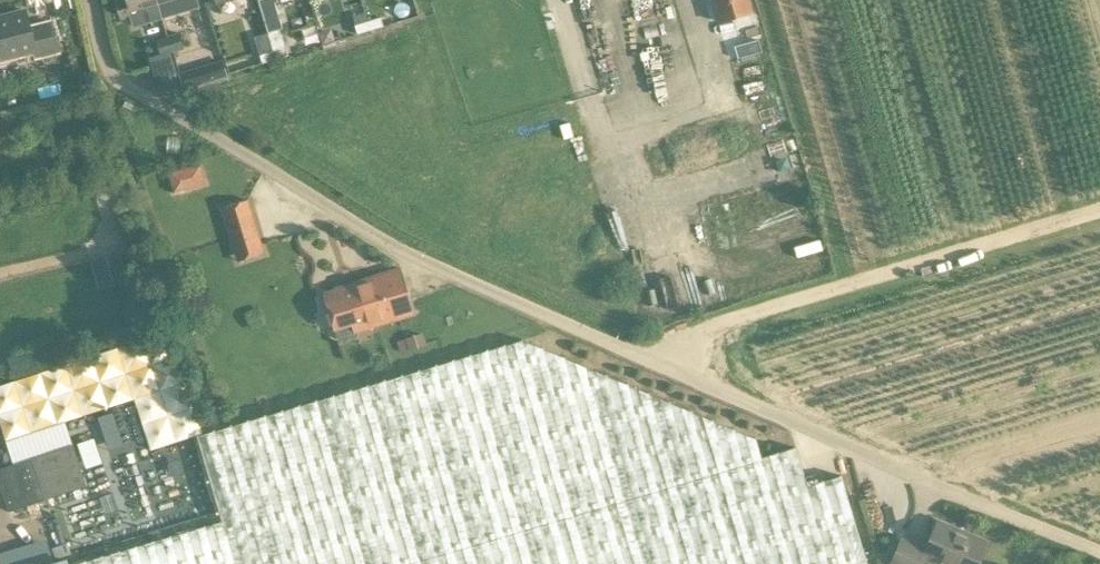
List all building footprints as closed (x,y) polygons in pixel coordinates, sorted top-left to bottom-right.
[(156,0),(118,0),(115,1),(120,19),(136,14),(134,10),(157,3),(156,0)] [(268,32),(282,28),(274,2),(278,1),(277,0),(258,0),(268,32)] [(719,22),(753,11),(750,0),(712,0),(719,22)] [(36,57),(59,51),(52,21),(29,27),(25,10),(0,16),(0,60),(35,52),(36,57)] [(380,18),(367,21),(370,30),(383,26),(380,18)] [(370,30),(367,21),(355,25),(357,34),(370,30)] [(273,51),(276,59),(288,55),(281,30),(268,34),(273,51)] [(167,36),(172,53),(184,49),(179,32),(167,36)] [(155,39),(161,56),(172,53),(167,36),(155,39)] [(762,52),(758,40),(735,46),(738,58),(762,52)] [(263,63),(276,59),(273,51),(260,54),(263,63)] [(201,81),(197,68),(180,73),(184,87),(201,81)] [(204,184),(199,164),(171,172),(176,191),(204,184)] [(222,207),(235,249),(261,241),(248,199),(222,207)] [(118,251),(91,259),(100,290),(127,281),(118,251)] [(334,329),(352,323),(355,331),(367,327),(367,328),(414,314),(399,267),(335,287),(335,289),(323,293),(334,329)] [(194,435),(202,432),(169,330),(0,386),(0,421),(6,440),(134,399),(151,449),(194,435)] [(422,332),(397,341),(401,353),(427,344),(422,332)] [(840,474),(805,484),(794,446),(760,456),(755,439),(520,341),(194,437),(219,522),(78,563),(866,563),(840,474)] [(9,512),(87,485),(73,444),(0,468),(0,485),(9,512)] [(923,558),(937,563),(978,563),(987,542),(938,520),(926,548),(902,537),(890,563),(921,563),(923,558)]
